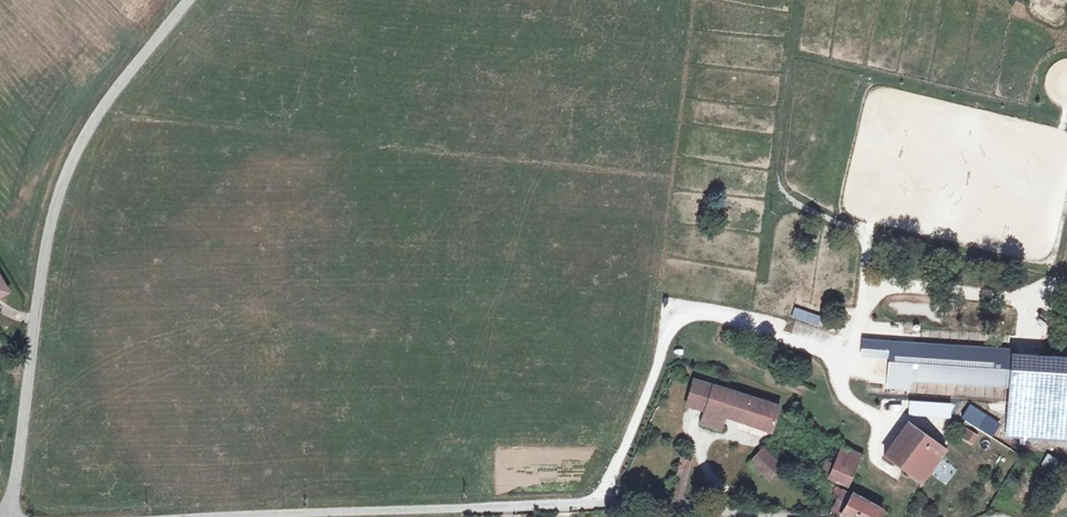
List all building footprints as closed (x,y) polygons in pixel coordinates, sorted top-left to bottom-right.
[(9,292),(0,277),(0,298),(9,292)] [(862,341),(861,355),(891,357),(889,377),(909,379),(1005,385),(1007,355),(890,348),(890,342),(862,341)] [(909,379),(889,377),(889,387),(909,388),(909,379)] [(770,432),(780,407),(694,380),(687,405),(705,411),(725,417),(770,432)] [(721,430),(725,417),(705,411),(701,424),(721,430)] [(989,421),(985,431),(1009,441),(1013,431),(989,421)] [(925,469),(932,458),(936,461),(945,449),(908,423),(884,457),(921,483),(929,471),(925,469)] [(973,443),(977,436),(968,430),(963,437),(973,443)] [(846,485),(859,455),(842,447),(834,465),(829,477),(846,485)] [(769,479),(781,466),(763,449),(757,455),(768,466),(762,473),(769,479)] [(762,473),(768,466),(757,455),(750,462),(762,473)] [(929,471),(936,461),(932,458),(925,469),(929,471)] [(685,484),(690,463),(681,460),(676,481),(685,484)] [(829,477),(834,465),(825,460),(820,473),(829,477)] [(682,496),(685,484),(676,481),(672,498),(684,500),(685,497),(682,496)] [(882,509),(853,494),(850,498),(842,493),(831,511),(845,516),(877,516),(882,509)]
